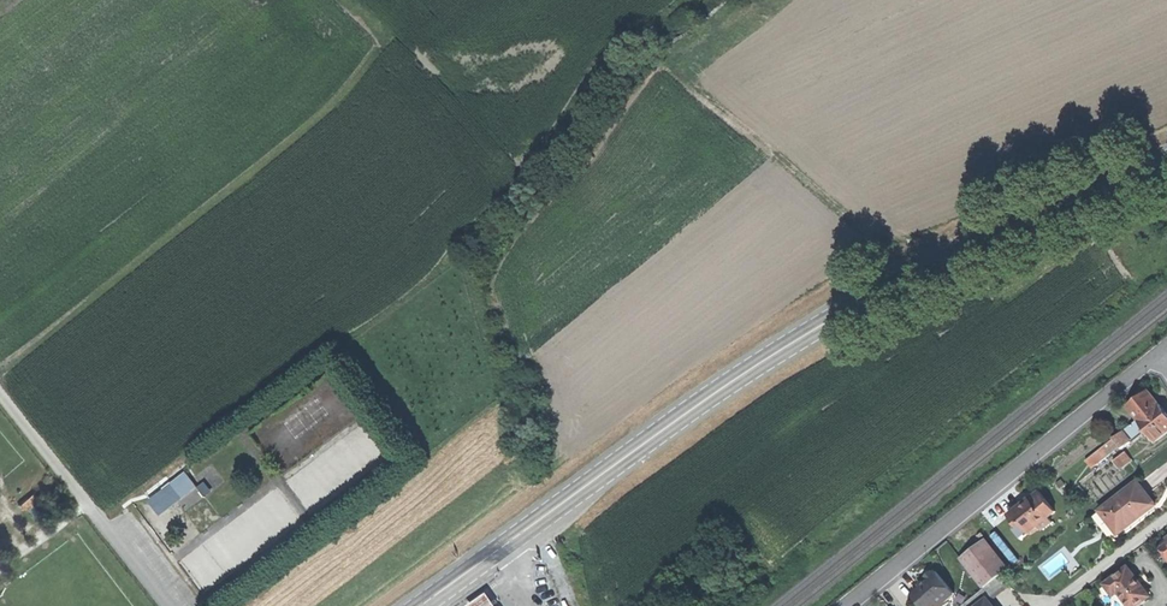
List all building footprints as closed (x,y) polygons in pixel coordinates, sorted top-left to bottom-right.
[(1129,404),(1139,417),(1158,402),(1149,389),(1129,404)] [(1139,417),(1146,426),(1142,429),(1144,432),(1147,436),(1151,433),(1156,440),(1166,431),(1166,413),(1158,402),(1139,417)] [(1124,448),(1144,432),(1142,429),(1146,426),(1139,417),(1115,436),(1121,444),(1124,448)] [(1092,466),(1121,444),(1115,436),(1086,459),(1092,466)] [(1127,451),(1114,460),(1120,468),(1132,459),(1127,451)] [(1139,481),(1101,510),(1117,531),(1127,524),(1128,525),(1149,510),(1156,504),(1147,491),(1139,481)] [(184,509),(205,496),(200,488),(179,501),(184,509)] [(150,500),(155,505),(166,495),(162,490),(150,500)] [(1022,503),(1009,513),(1016,523),(1020,520),(1029,531),(1038,524),(1041,528),(1052,520),(1048,515),(1055,510),(1039,490),(1029,498),(1030,499),(1027,502),(1023,504),(1022,503)] [(155,505),(161,512),(172,502),(166,495),(155,505)] [(47,504),(50,509),(56,505),(52,500),(47,504)] [(1152,514),(1149,510),(1128,525),(1127,524),(1117,531),(1101,510),(1094,515),(1115,542),(1152,514)] [(1023,536),(1029,531),(1020,520),(1016,523),(1013,525),(1014,528),(1020,535),(1023,536)] [(992,536),(1002,549),(1008,544),(999,531),(992,536)] [(954,552),(960,559),(976,547),(971,540),(954,552)] [(964,557),(986,586),(1010,568),(988,540),(984,543),(964,557)] [(1106,585),(1114,597),(1119,594),(1128,605),(1139,605),(1150,598),(1138,582),(1128,569),(1106,585)] [(915,593),(925,605),(926,605),(935,600),(937,602),(939,605),(940,604),(955,592),(939,571),(928,579),(922,583),(925,586),(915,593)] [(469,605),(503,605),(492,590),(469,605)] [(989,598),(978,605),(995,605),(989,598)]
